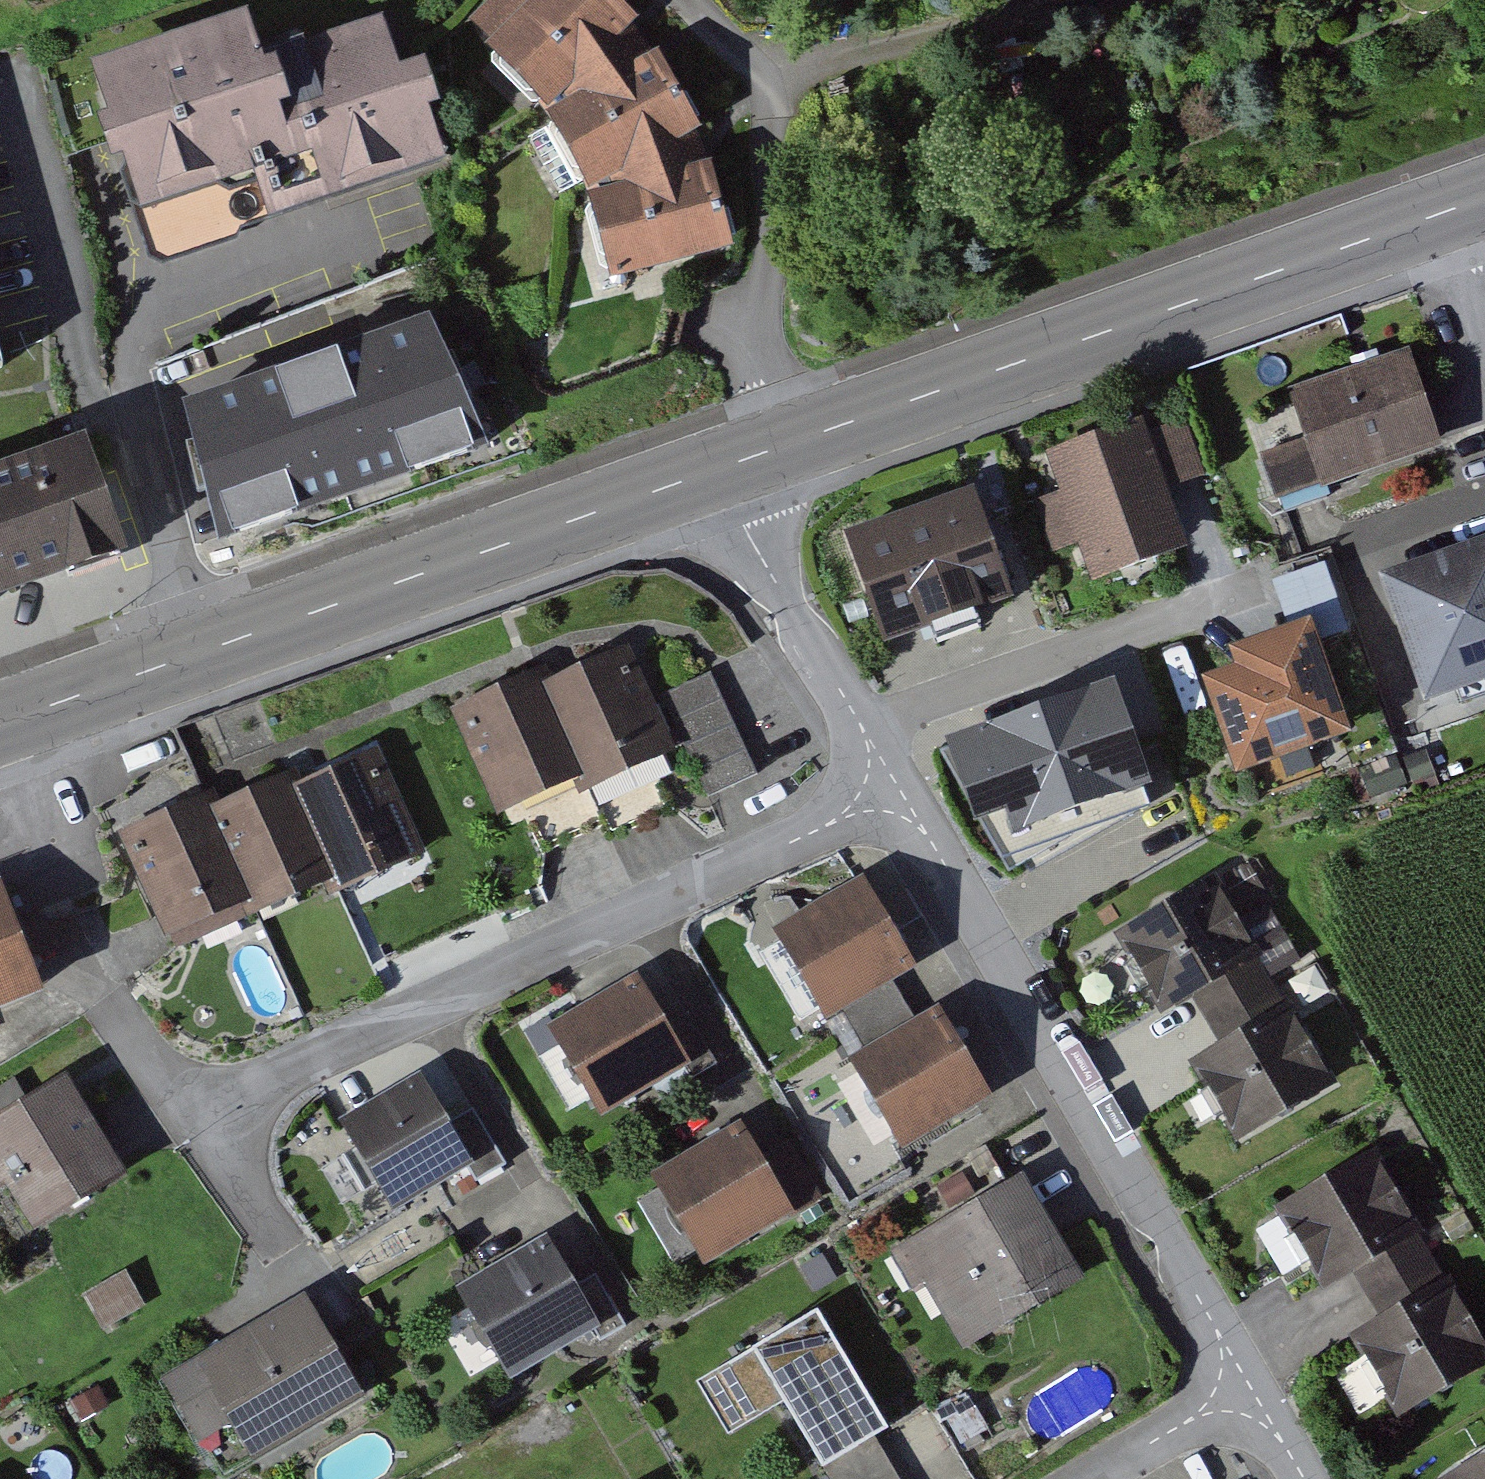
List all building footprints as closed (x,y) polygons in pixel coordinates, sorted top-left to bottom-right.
[(659,58),(641,29),(616,0),(542,0),(538,4),(535,0),(505,0),(474,27),(552,119),(594,195),(614,280),(736,253),(717,168),(702,134),(659,58)] [(247,17),(89,71),(139,217),(258,177),(273,220),(444,162),(395,17),(263,62),(247,17)] [(167,369),(238,555),(494,458),(423,272),(167,369)] [(1412,356),(1294,398),(1327,490),(1445,448),(1412,356)] [(1143,422),(1048,456),(1095,587),(1190,553),(1143,422)] [(126,547),(87,441),(0,472),(0,593),(126,547)] [(977,486),(847,533),(887,643),(1017,597),(977,486)] [(1389,584),(1432,705),(1484,686),(1484,550),(1389,584)] [(1237,777),(1354,734),(1315,625),(1197,668),(1237,777)] [(543,689),(581,778),(663,743),(625,654),(543,689)] [(463,706),(507,809),(581,778),(543,689),(537,674),(463,706)] [(755,779),(711,676),(668,694),(713,797),(755,779)] [(1109,696),(954,756),(995,862),(1150,803),(1109,696)] [(290,786),(331,880),(419,842),(379,748),(290,786)] [(207,807),(253,913),(331,880),(290,786),(285,774),(207,807)] [(203,798),(125,831),(174,947),(253,913),(207,807),(203,798)] [(1117,925),(1168,1013),(1199,995),(1264,957),(1213,869),(1117,925)] [(777,930),(829,1016),(916,963),(864,877),(777,930)] [(43,988),(0,882),(0,1006),(43,988)] [(1224,1037),(1290,999),(1264,957),(1199,995),(1224,1037)] [(553,1026),(604,1110),(690,1059),(639,974),(553,1026)] [(1194,1056),(1246,1143),(1341,1087),(1290,999),(1224,1037),(1194,1056)] [(855,1062),(904,1143),(993,1089),(944,1009),(855,1062)] [(424,1072),(347,1119),(401,1209),(479,1163),(424,1072)] [(62,1085),(0,1122),(0,1189),(9,1184),(40,1235),(123,1186),(62,1085)] [(658,1182),(706,1260),(796,1206),(749,1127),(658,1182)] [(1278,1199),(1330,1287),(1360,1269),(1425,1230),(1374,1143),(1278,1199)] [(1022,1178),(898,1252),(959,1354),(1084,1279),(1022,1178)] [(1386,1311),(1451,1273),(1425,1230),(1360,1269),(1386,1311)] [(464,1289),(518,1378),(604,1327),(550,1237),(464,1289)] [(1407,1417),(1484,1371),(1484,1331),(1451,1273),(1386,1311),(1355,1329),(1407,1417)] [(147,1301),(133,1277),(87,1304),(102,1328),(147,1301)] [(308,1297),(163,1384),(221,1478),(225,1478),(367,1394),(308,1297)] [(821,1313),(701,1385),(732,1436),(779,1408),(822,1478),(921,1478),(821,1313)] [(1440,1478),(1484,1478),(1484,1453),(1440,1478)]
